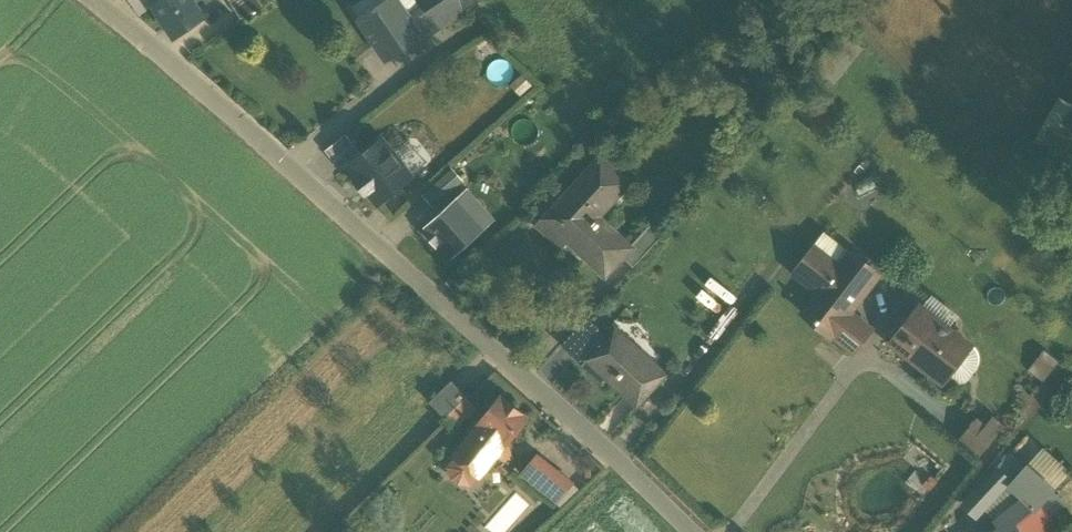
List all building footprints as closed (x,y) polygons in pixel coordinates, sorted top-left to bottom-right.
[(193,0),(163,0),(155,5),(176,35),(204,16),(193,0)] [(236,7),(242,17),(261,5),(258,0),(247,0),(236,7)] [(352,7),(359,18),(386,0),(362,0),(352,7)] [(358,19),(387,62),(424,37),(413,21),(399,0),(386,0),(359,18),(358,19)] [(432,8),(443,25),(466,10),(459,0),(444,0),(432,8)] [(466,10),(482,0),(459,0),(466,10)] [(432,8),(413,21),(424,37),(443,25),(432,8)] [(362,155),(346,134),(325,151),(341,171),(348,166),(362,155)] [(413,177),(382,139),(362,155),(348,166),(358,179),(356,180),(366,194),(369,192),(379,204),(413,177)] [(601,158),(568,194),(566,192),(535,226),(561,250),(570,240),(606,274),(622,256),(628,250),(627,249),(595,219),(628,183),(601,158)] [(461,181),(450,170),(422,196),(433,207),(461,181)] [(467,189),(423,229),(451,259),(495,219),(467,189)] [(652,223),(627,249),(628,250),(622,256),(633,267),(664,234),(652,223)] [(850,253),(824,233),(814,245),(841,265),(850,253)] [(850,253),(841,265),(814,245),(792,273),(818,294),(803,313),(831,336),(847,315),(878,274),(850,253)] [(920,306),(891,345),(942,384),(949,375),(971,346),(972,346),(920,306)] [(869,333),(847,315),(831,336),(853,353),(869,333)] [(587,317),(561,346),(604,385),(608,380),(586,360),(579,354),(588,344),(595,350),(608,336),(587,317)] [(595,350),(586,360),(608,380),(637,406),(667,374),(616,327),(608,336),(595,350)] [(595,350),(588,344),(579,354),(586,360),(595,350)] [(977,353),(971,346),(949,375),(960,383),(966,382),(976,370),(978,361),(977,353)] [(1040,347),(1027,367),(1042,377),(1056,358),(1040,347)] [(451,382),(428,404),(444,421),(467,399),(451,382)] [(501,400),(456,458),(480,477),(526,419),(501,400)] [(1045,405),(1033,419),(1041,426),(1053,412),(1045,405)] [(981,422),(972,415),(956,434),(979,452),(1002,424),(989,413),(981,422)] [(1034,457),(1023,446),(1017,452),(1028,463),(1034,457)] [(560,476),(537,457),(521,477),(545,496),(560,476)] [(1022,472),(1007,458),(997,469),(1013,484),(1023,473),(1022,472)] [(1026,468),(1022,472),(1023,473),(1013,484),(1012,485),(1021,493),(1036,476),(1026,468)] [(997,469),(965,504),(976,515),(1008,481),(1012,485),(1013,484),(997,469)] [(1052,491),(1036,476),(1021,493),(1024,496),(1036,507),(1052,491)] [(1024,496),(996,518),(1003,529),(1014,523),(1015,525),(1031,513),(1036,507),(1024,496)] [(1031,513),(1015,525),(1019,531),(1045,531),(1037,520),(1031,513)] [(997,531),(1019,531),(1015,525),(1014,523),(1003,529),(997,531)]
